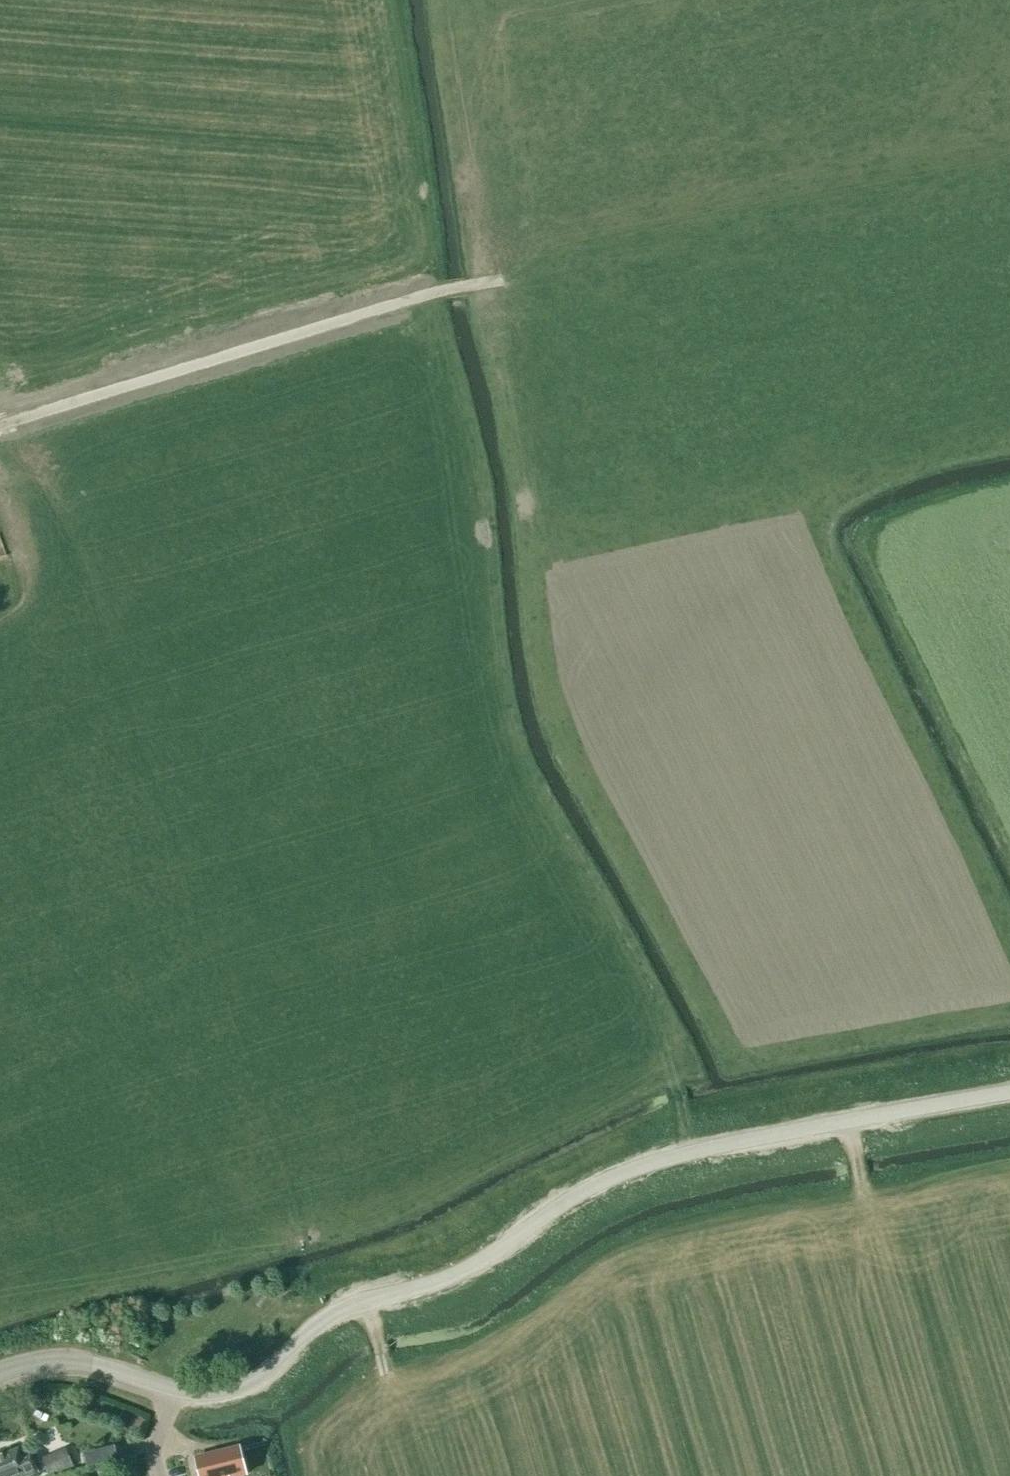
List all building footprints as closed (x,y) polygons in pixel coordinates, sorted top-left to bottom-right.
[(65,1448),(41,1459),(49,1475),(53,1475),(74,1466),(65,1448)] [(240,1448),(195,1459),(200,1475),(243,1475),(247,1475),(240,1448)] [(38,1473),(31,1454),(21,1458),(19,1449),(0,1456),(0,1475),(30,1475),(38,1473)]
